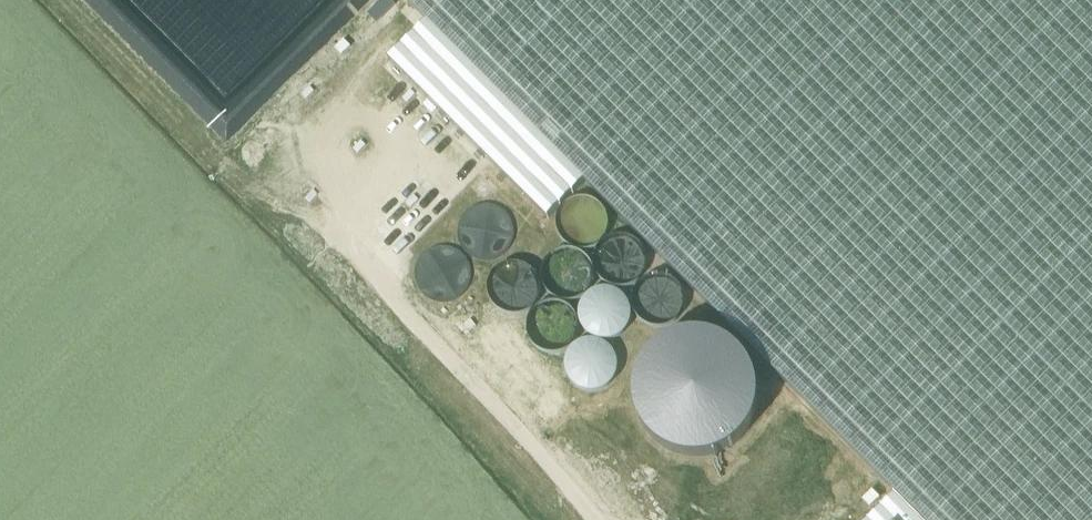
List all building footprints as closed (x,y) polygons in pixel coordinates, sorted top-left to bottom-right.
[(410,1),(427,19),(583,176),(895,492),(923,519),(1091,519),(1091,0),(410,0),(410,1)] [(389,57),(545,214),(583,176),(427,19),(389,57)] [(634,383),(633,394),(634,405),(637,415),(642,425),(645,430),(648,434),(655,442),(664,448),(674,453),(685,455),(696,456),(706,455),(717,453),(727,448),(736,442),(743,434),(749,425),(754,415),(757,405),(758,394),(757,383),(754,373),(751,366),(749,363),(743,354),(736,346),(727,340),(717,336),(706,333),(696,332),(685,333),(674,336),(664,340),(655,346),(648,354),(642,363),(637,373),(634,383)] [(874,487),(862,498),(870,505),(881,494),(874,487)] [(895,492),(867,519),(923,519),(895,492)]
